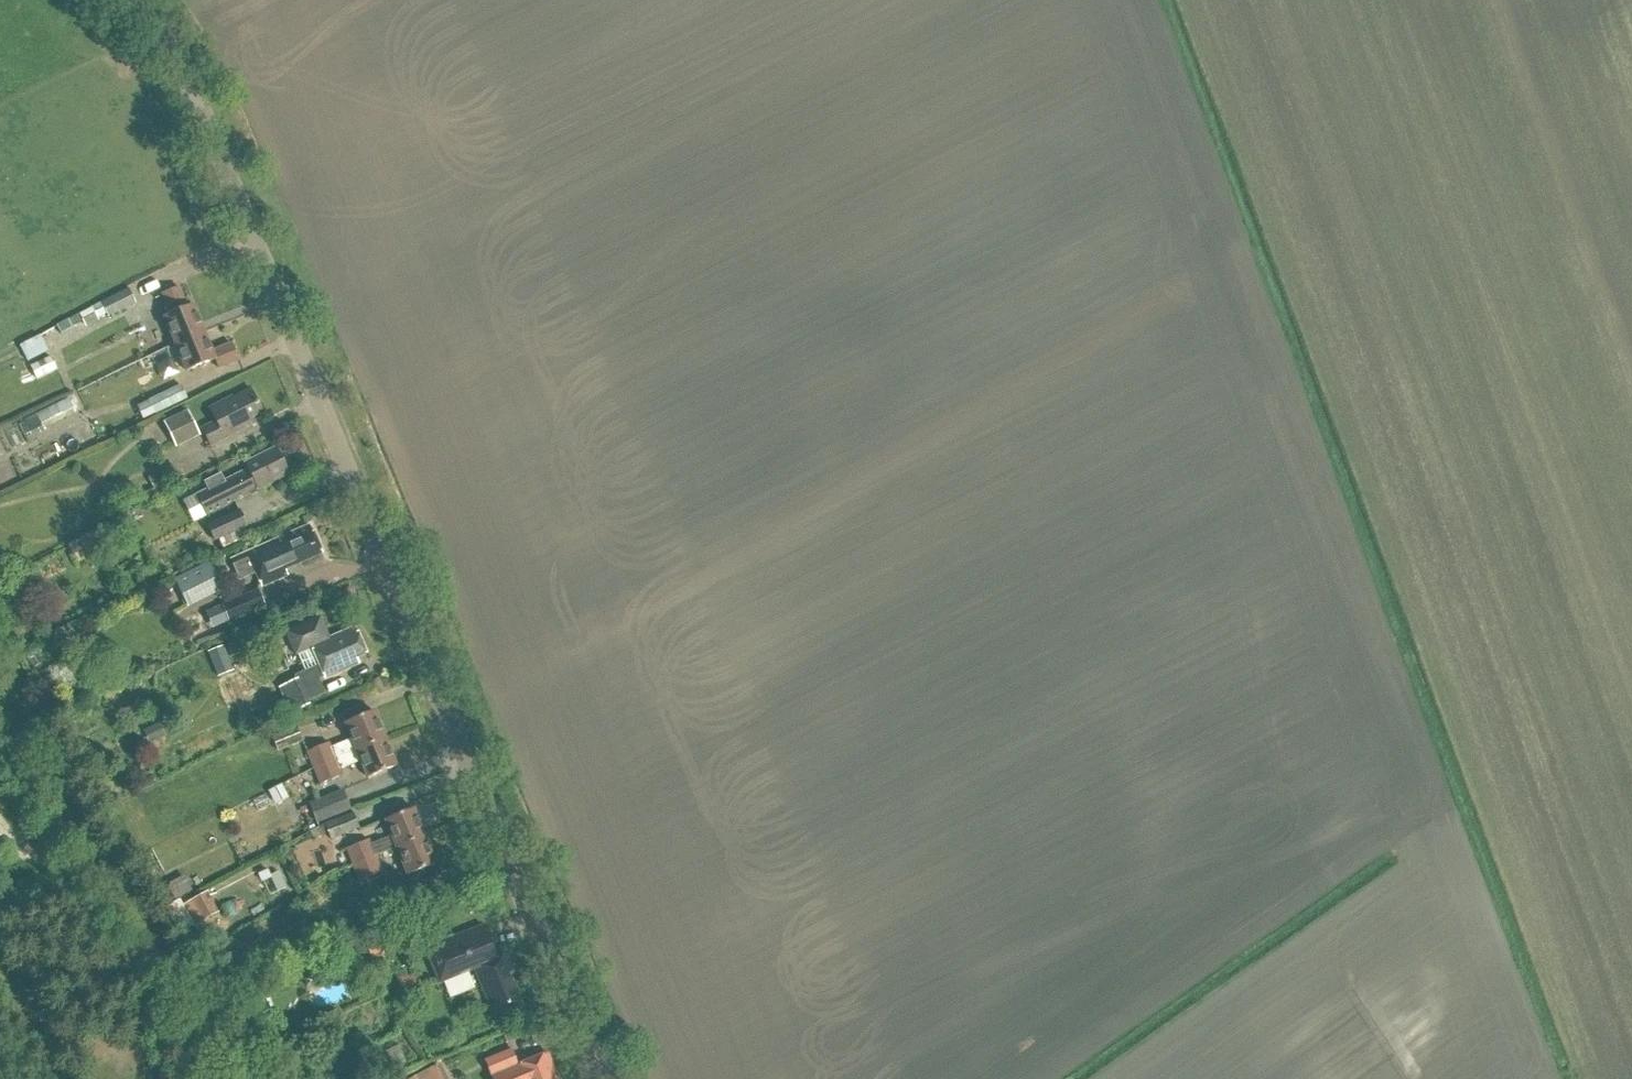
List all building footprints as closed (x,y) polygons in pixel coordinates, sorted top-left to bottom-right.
[(162,320),(174,348),(203,336),(192,308),(184,311),(176,291),(161,297),(169,317),(162,320)] [(102,310),(86,317),(92,329),(132,310),(125,295),(100,307),(102,310)] [(28,362),(53,350),(45,334),(20,345),(28,362)] [(174,348),(185,376),(214,364),(218,373),(238,365),(231,349),(211,357),(203,336),(174,348)] [(33,365),(35,378),(59,374),(57,361),(33,365)] [(179,391),(148,406),(155,419),(185,404),(179,391)] [(211,422),(200,427),(209,445),(220,439),(223,444),(254,428),(251,421),(260,416),(249,394),(232,403),(231,400),(207,413),(211,422)] [(35,411),(43,428),(75,413),(68,396),(35,411)] [(185,416),(163,427),(175,452),(198,441),(185,416)] [(195,492),(206,513),(289,471),(275,444),(242,461),(246,467),(195,492)] [(203,456),(183,461),(185,472),(205,467),(203,456)] [(138,495),(143,504),(156,497),(151,487),(138,495)] [(214,539),(219,537),(223,546),(246,535),(242,527),(246,525),(239,508),(207,522),(214,539)] [(309,524),(245,551),(260,587),(287,575),(284,569),(321,553),(309,524)] [(174,577),(187,606),(223,589),(209,560),(174,577)] [(255,593),(222,607),(229,626),(263,612),(255,593)] [(277,686),(290,713),(310,704),(308,701),(324,694),(317,678),(321,676),(324,680),(357,665),(355,659),(365,655),(353,629),(327,640),(318,619),(284,635),(294,657),(310,650),(318,667),(293,678),(294,679),(277,686)] [(223,650),(208,656),(218,680),(233,673),(223,650)] [(305,751),(312,769),(383,740),(372,712),(342,724),(348,739),(329,746),(327,742),(305,751)] [(297,724),(273,732),(279,749),(303,740),(297,724)] [(312,769),(318,784),(341,775),(338,769),(357,761),(365,780),(394,768),(383,740),(312,769)] [(309,811),(315,824),(350,809),(345,796),(309,811)] [(398,796),(357,810),(362,823),(403,809),(398,796)] [(393,848),(394,850),(422,838),(411,810),(382,822),(388,836),(369,844),(367,839),(344,848),(352,866),(374,857),(374,856),(393,848)] [(326,825),(332,841),(358,831),(352,815),(326,825)] [(394,850),(404,876),(433,864),(422,838),(394,850)] [(374,857),(352,866),(358,881),(380,872),(374,857)] [(180,906),(192,928),(220,912),(208,890),(180,906)] [(404,951),(397,934),(360,949),(366,965),(404,951)] [(472,973),(491,1019),(519,1007),(504,971),(510,968),(505,957),(492,962),(481,935),(424,959),(436,988),(472,973)] [(398,981),(405,997),(422,989),(415,974),(398,981)] [(546,1056),(518,1068),(509,1048),(483,1059),(491,1078),(556,1078),(546,1056)] [(410,1076),(411,1078),(448,1078),(439,1062),(410,1076)]
